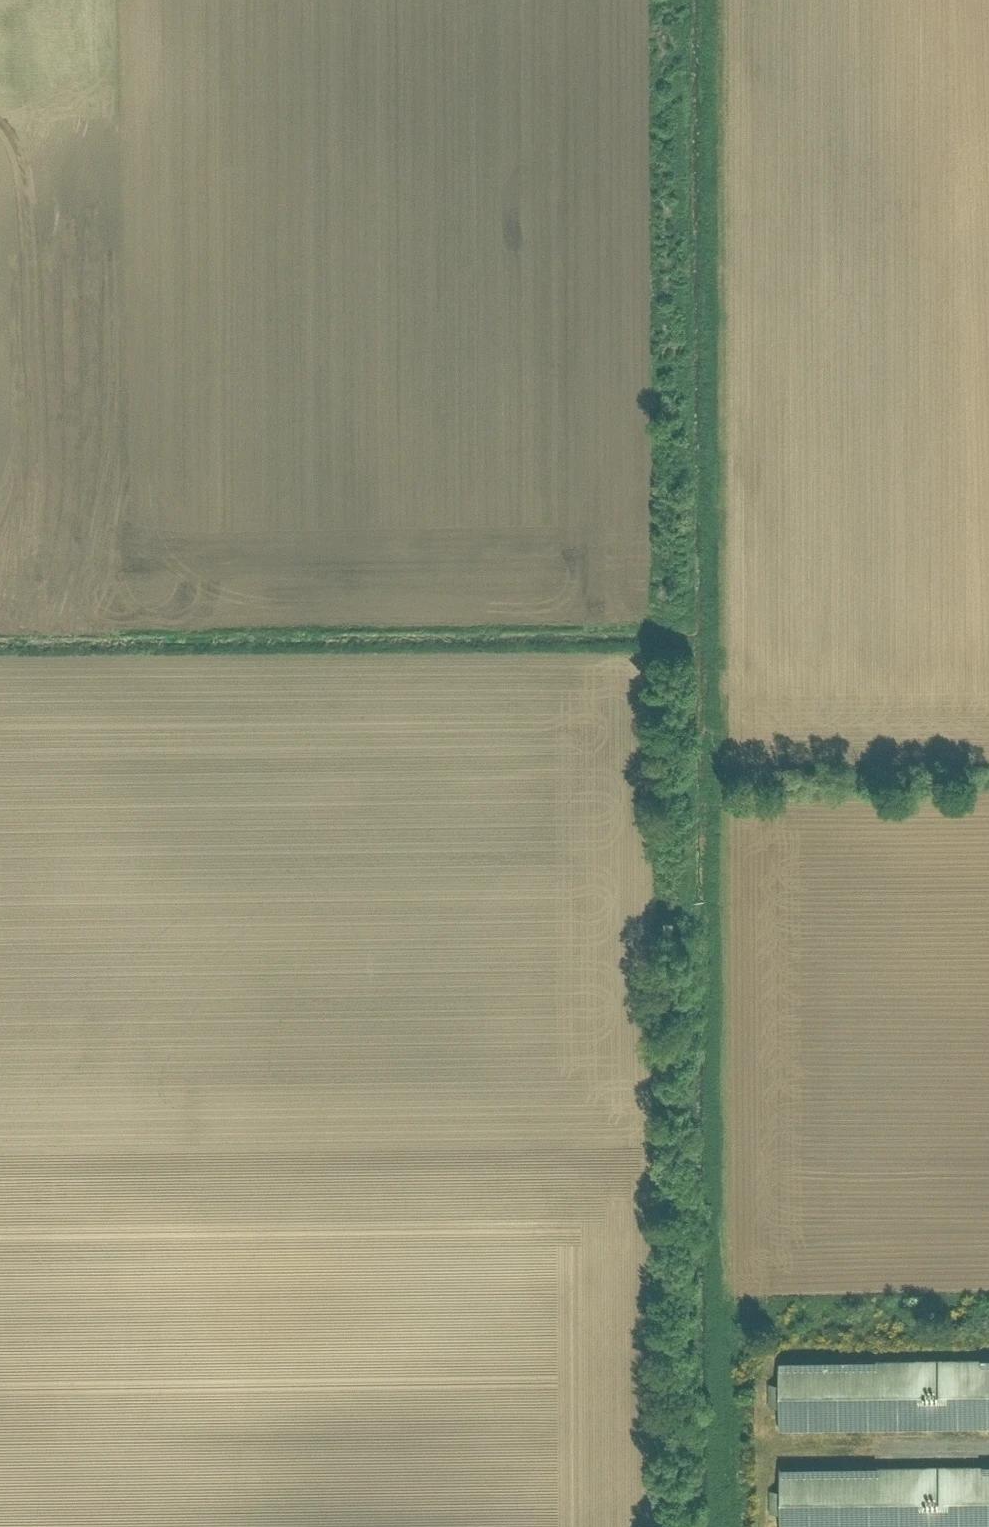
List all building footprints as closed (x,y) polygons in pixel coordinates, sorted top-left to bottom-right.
[(786,1358),(787,1426),(925,1424),(924,1388),(942,1388),(942,1356),(786,1358)] [(788,1465),(789,1526),(988,1526),(988,1461),(788,1465)]
